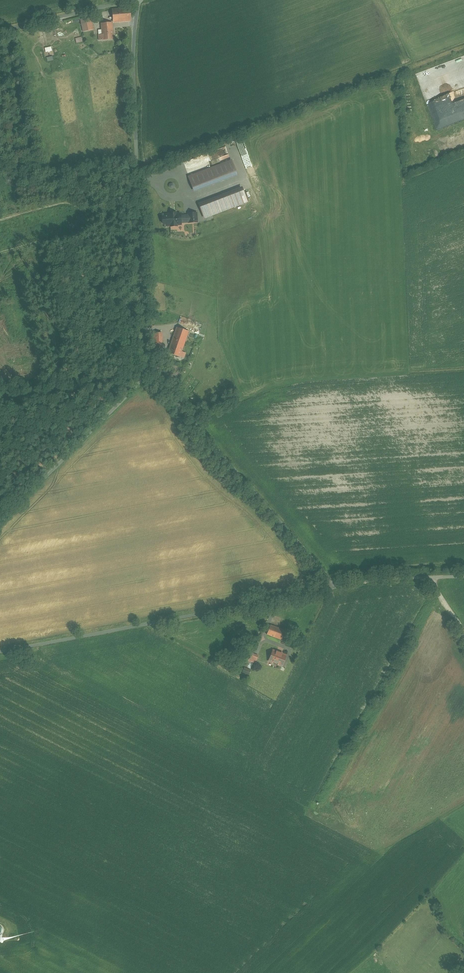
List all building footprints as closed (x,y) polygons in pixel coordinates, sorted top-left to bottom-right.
[(130,7),(112,9),(113,19),(131,18),(130,7)] [(91,17),(81,19),(84,32),(94,29),(91,17)] [(112,22),(101,23),(102,34),(99,35),(99,40),(103,40),(114,39),(113,30),(112,22)] [(232,160),(189,177),(193,187),(236,171),(232,161),(232,160)] [(243,190),(201,207),(205,217),(247,201),(243,190)] [(176,212),(170,213),(170,214),(166,214),(166,216),(163,216),(163,224),(166,223),(166,225),(171,225),(171,226),(177,226),(177,224),(181,224),(181,222),(181,215),(181,213),(176,214),(176,212)] [(197,213),(188,213),(188,215),(189,222),(198,222),(197,213)] [(189,331),(177,327),(173,339),(185,343),(189,331)] [(159,332),(151,333),(152,351),(160,350),(159,332)] [(185,343),(173,339),(168,352),(180,356),(185,343)] [(286,630),(271,625),(267,634),(282,639),(286,630)] [(250,638),(245,652),(249,654),(255,640),(250,638)] [(283,653),(277,650),(277,651),(273,650),(269,661),(282,666),(286,655),(282,653),(283,653)] [(258,657),(249,654),(247,659),(255,662),(258,657)]
